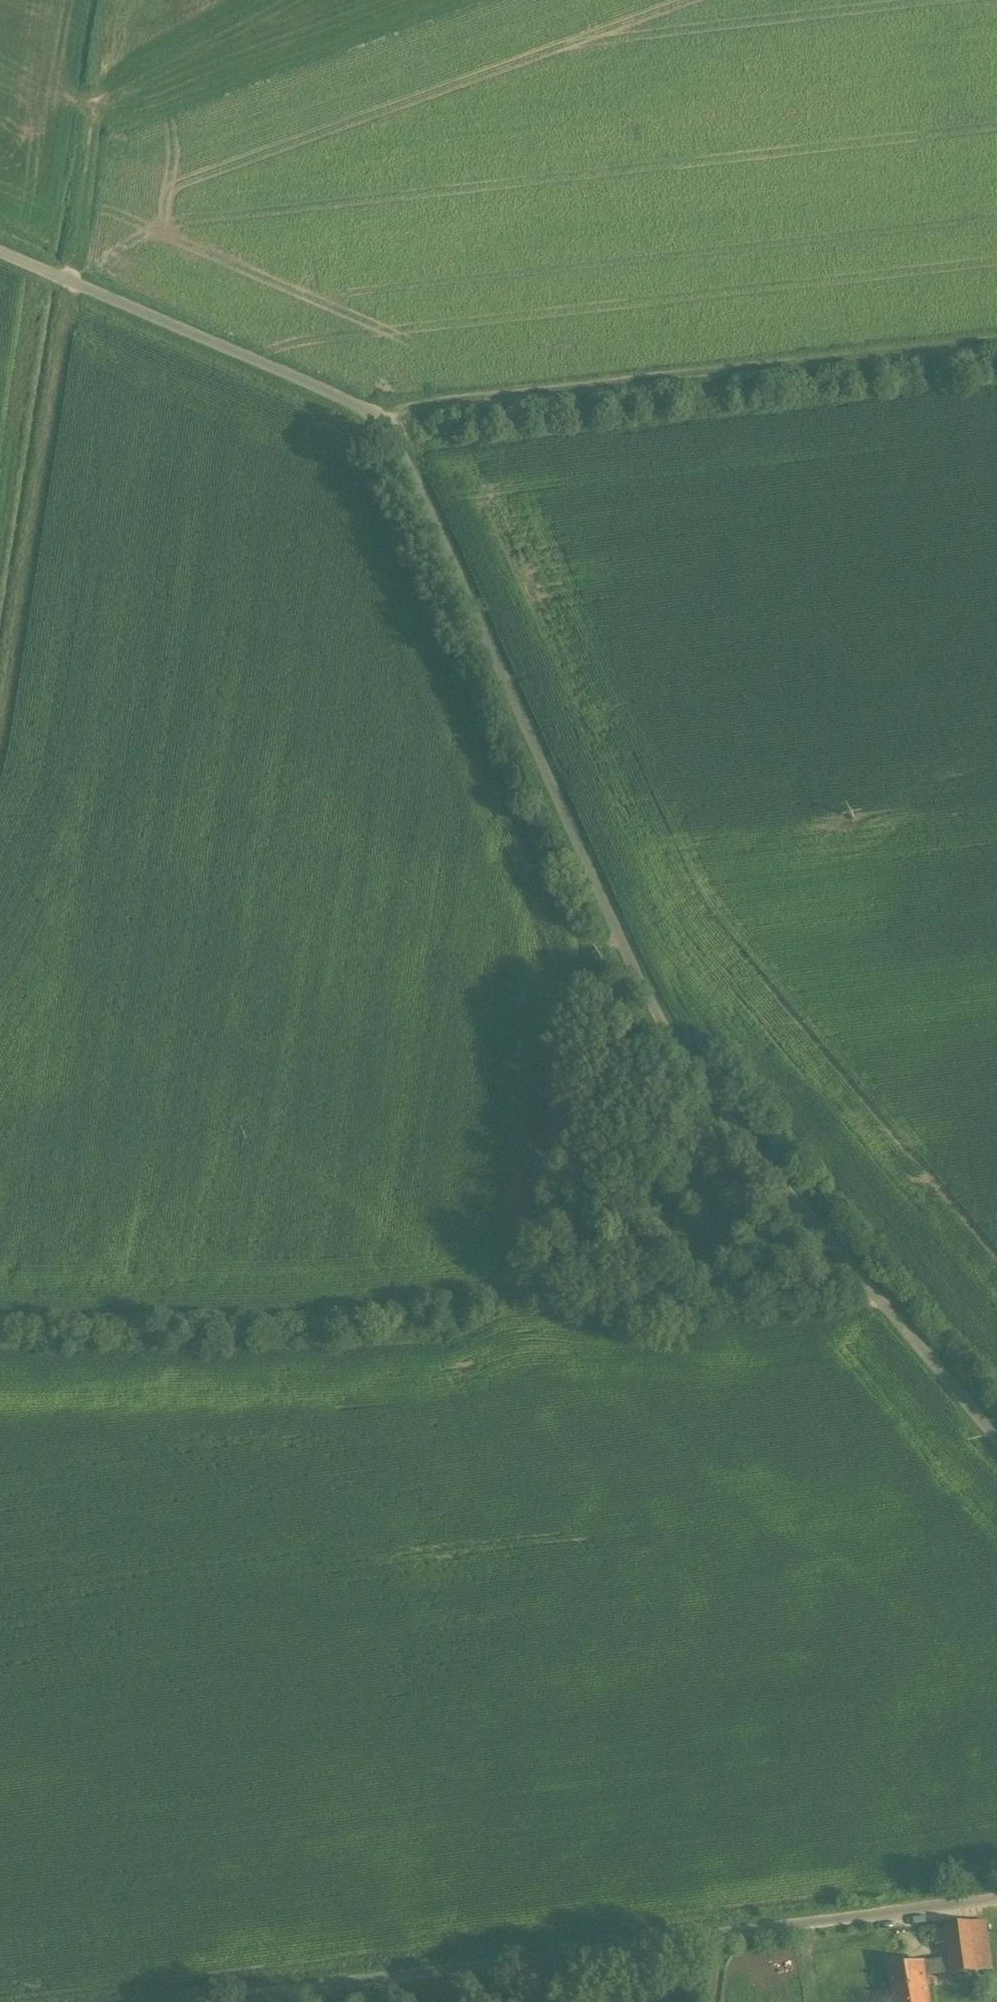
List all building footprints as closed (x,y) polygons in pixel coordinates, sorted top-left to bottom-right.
[(946,1927),(952,1975),(992,1969),(985,1922),(946,1927)] [(947,1954),(929,1957),(931,1971),(949,1968),(947,1954)] [(925,1962),(889,1967),(894,2001),(931,2001),(925,1962)]
